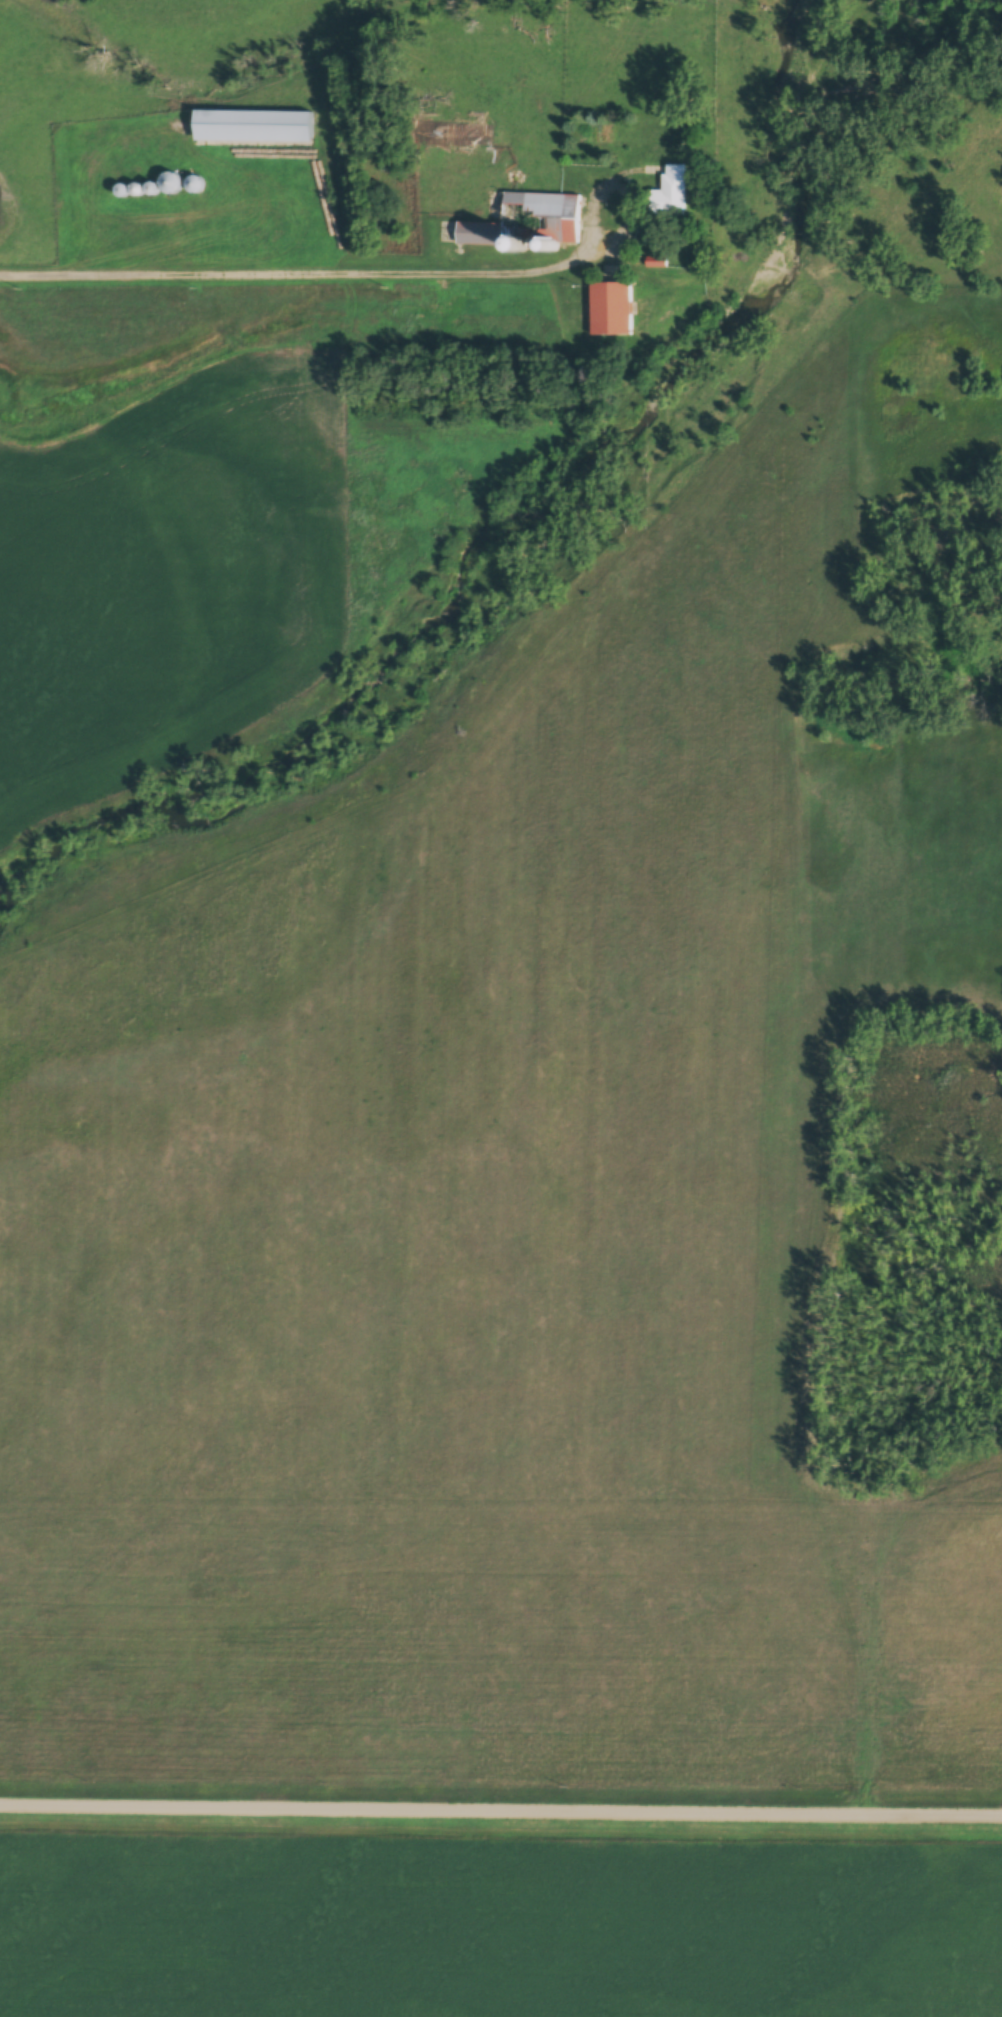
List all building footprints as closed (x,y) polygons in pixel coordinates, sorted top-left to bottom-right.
[(311,113),(196,111),(195,145),(311,147),(311,113)] [(492,149),(492,124),(420,123),(420,148),(492,149)] [(687,215),(687,166),(663,166),(663,192),(648,192),(648,215),(687,215)] [(580,195),(505,193),(505,223),(457,222),(457,245),(504,246),(505,229),(512,230),(512,217),(545,218),(544,243),(578,244),(580,195)] [(591,336),(630,336),(630,283),(591,283),(591,336)]
